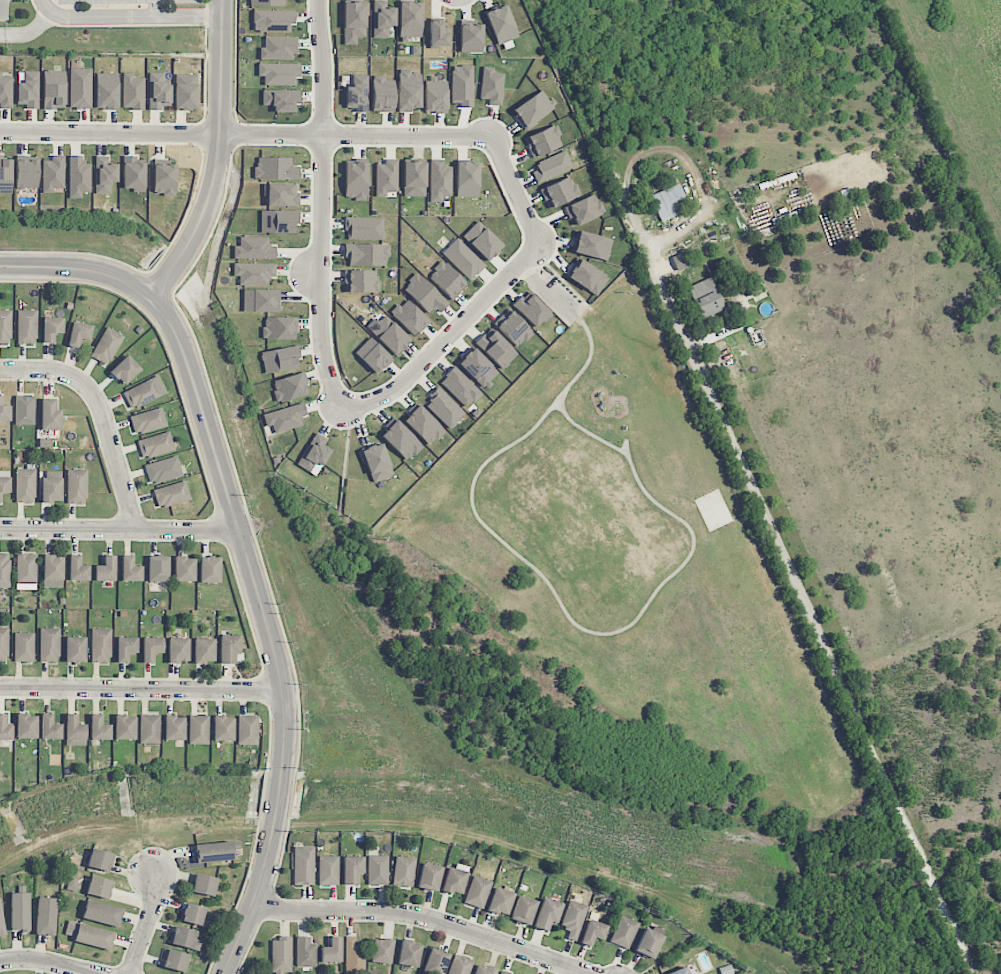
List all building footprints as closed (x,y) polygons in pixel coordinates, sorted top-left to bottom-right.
[(373,0),(373,38),(388,38),(388,26),(395,26),(395,8),(387,8),(387,1),(373,0)] [(357,44),(357,38),(367,37),(366,2),(343,3),(344,45),(357,44)] [(399,38),(422,37),(421,2),(399,2),(399,38)] [(518,38),(506,4),(485,12),(497,45),(518,38)] [(293,32),(293,11),(254,11),(254,32),(293,32)] [(430,47),(449,47),(448,32),(443,32),(443,20),(429,21),(430,47)] [(460,53),(482,53),(482,25),(460,25),(460,53)] [(296,38),(265,37),(264,48),(260,48),(260,59),(295,60),(296,38)] [(264,85),(295,85),(295,77),(300,77),(300,64),(258,64),(258,76),(264,76),(264,85)] [(451,102),(459,103),(459,107),(473,108),(474,66),(452,66),(451,102)] [(494,68),(484,67),(479,99),(488,100),(487,104),(500,106),(504,74),(493,72),(494,68)] [(91,108),(91,68),(70,68),(70,108),(91,108)] [(65,71),(43,71),(43,109),(65,109),(65,71)] [(398,110),(420,110),(421,71),(399,71),(398,110)] [(12,77),(2,76),(2,72),(0,72),(0,109),(12,109),(12,77)] [(143,78),(134,78),(133,72),(122,73),(123,110),(144,109),(143,78)] [(149,111),(162,110),(162,106),(171,106),(170,85),(164,85),(164,72),(148,73),(149,111)] [(118,73),(96,73),(96,109),(118,109),(118,73)] [(197,75),(175,74),(174,110),(196,111),(197,75)] [(367,75),(352,75),(352,86),(346,86),(346,108),(354,108),(354,112),(367,113),(367,75)] [(394,77),(372,77),(372,112),(394,112),(394,77)] [(446,113),(447,81),(437,81),(437,79),(425,78),(424,113),(446,113)] [(299,90),(262,91),(263,106),(274,105),(274,112),(295,112),(295,104),(300,104),(299,90)] [(523,128),(555,110),(544,90),(511,109),(523,128)] [(532,158),(562,147),(558,137),(561,136),(557,125),(524,137),(532,158)] [(573,170),(566,151),(536,162),(539,170),(532,172),(536,183),(573,170)] [(12,159),(0,159),(1,155),(0,155),(0,194),(11,194),(12,159)] [(64,156),(51,156),(51,161),(42,161),(42,193),(54,193),(54,188),(64,188),(64,156)] [(82,156),(69,156),(69,198),(81,199),(82,192),(90,193),(90,164),(82,164),(82,156)] [(96,194),(111,194),(111,182),(117,182),(117,163),(110,163),(110,156),(95,156),(96,194)] [(144,191),(145,163),(138,163),(138,156),(123,156),(122,190),(144,191)] [(292,158),(256,157),(255,179),(299,180),(299,166),(291,166),(292,158)] [(376,164),(375,197),(397,197),(397,160),(384,159),(384,164),(376,164)] [(429,160),(431,202),(443,202),(442,197),(451,197),(451,167),(444,167),(443,159),(429,160)] [(16,160),(16,188),(38,189),(38,161),(16,160)] [(154,164),(153,195),(175,195),(176,163),(162,162),(162,164),(154,164)] [(426,162),(404,162),(403,196),(425,197),(426,162)] [(456,197),(478,197),(478,162),(456,162),(456,197)] [(344,164),(345,199),(367,199),(367,164),(344,164)] [(547,208),(579,197),(572,177),(540,188),(547,208)] [(661,223),(674,217),(672,212),(688,204),(679,183),(649,196),(661,223)] [(298,185),(266,184),(266,206),(298,207),(298,185)] [(574,227),(604,214),(595,193),(565,207),(574,227)] [(261,232),(297,233),(297,211),(261,210),(261,232)] [(383,217),(346,218),(346,240),(383,240),(383,217)] [(462,236),(487,262),(503,247),(478,220),(462,236)] [(574,254),(607,260),(612,238),(578,232),(574,254)] [(234,259),(275,259),(275,244),(269,244),(269,237),(240,237),(240,246),(234,246),(234,259)] [(442,253),(470,281),(485,265),(456,238),(442,253)] [(388,266),(388,244),(344,244),(344,258),(348,258),(348,266),(388,266)] [(596,296),(608,278),(579,259),(567,278),(596,296)] [(467,284),(442,261),(427,277),(452,300),(467,284)] [(268,285),(268,277),(275,277),(276,264),(233,263),(233,276),(239,276),(239,284),(268,285)] [(376,271),(344,270),(344,292),(379,293),(379,280),(376,280),(376,271)] [(402,289),(428,314),(434,308),(439,313),(448,303),(417,273),(402,289)] [(687,288),(702,320),(725,309),(711,277),(687,288)] [(280,290),(243,289),(243,312),(279,312),(280,290)] [(536,329),(551,314),(531,293),(525,299),(522,295),(512,304),(536,329)] [(390,314),(414,337),(429,321),(405,299),(390,314)] [(11,344),(11,310),(0,310),(0,344),(11,344)] [(37,311),(17,310),(17,344),(37,345),(37,311)] [(519,346),(533,332),(511,311),(497,326),(519,346)] [(411,341),(386,315),(370,330),(395,356),(411,341)] [(297,318),(264,317),(263,339),(296,340),(297,318)] [(63,318),(43,318),(42,343),(54,343),(54,333),(63,333),(63,318)] [(93,326),(73,321),(67,346),(78,348),(80,339),(89,341),(93,326)] [(109,366),(123,335),(105,327),(91,358),(109,366)] [(517,354),(491,328),(475,343),(502,370),(517,354)] [(393,359),(369,337),(354,353),(377,375),(393,359)] [(301,367),(297,345),(261,352),(265,374),(301,367)] [(498,373),(474,347),(457,362),(482,388),(498,373)] [(141,370),(127,355),(110,371),(124,386),(141,370)] [(271,381),(277,402),(306,395),(303,381),(306,380),(304,372),(271,381)] [(131,410),(166,394),(158,376),(123,392),(131,410)] [(424,404),(450,430),(465,414),(439,388),(424,404)] [(10,421),(10,406),(2,405),(2,396),(0,396),(0,421),(10,421)] [(35,425),(34,396),(14,396),(15,425),(35,425)] [(40,430),(60,430),(61,410),(55,410),(56,399),(41,399),(40,430)] [(266,427),(272,426),(274,434),(302,426),(300,418),(307,416),(303,403),(262,414),(266,427)] [(402,421),(429,447),(445,431),(418,405),(402,421)] [(129,417),(135,436),(167,426),(162,407),(129,417)] [(405,460),(412,453),(415,455),(423,446),(395,420),(380,436),(405,460)] [(137,441),(142,460),(175,451),(169,432),(137,441)] [(316,476),(330,449),(324,446),(327,439),(315,432),(297,466),(316,476)] [(360,450),(372,484),(393,476),(381,443),(360,450)] [(149,484),(182,476),(177,456),(144,465),(149,484)] [(15,503),(35,503),(35,469),(16,469),(15,503)] [(87,470),(68,470),(67,504),(86,505),(87,470)] [(1,502),(1,493),(9,493),(10,472),(0,471),(0,502),(1,502)] [(41,502),(61,502),(61,479),(41,478),(41,502)] [(152,490),(158,509),(191,499),(185,480),(152,490)] [(0,554),(0,588),(10,588),(9,554),(0,554)] [(36,554),(16,555),(17,584),(37,584),(36,554)] [(69,581),(89,581),(90,566),(80,565),(80,555),(69,555),(69,581)] [(63,556),(42,556),(42,588),(63,588),(63,556)] [(115,581),(115,556),(104,556),(104,566),(95,565),(94,581),(115,581)] [(133,556),(122,556),(121,581),(142,582),(142,566),(133,566),(133,556)] [(169,556),(148,556),(148,581),(168,582),(169,556)] [(195,581),(195,557),(174,557),(174,581),(195,581)] [(220,557),(199,558),(200,583),(220,583),(220,557)] [(8,628),(0,628),(0,662),(8,662),(8,628)] [(59,628),(40,628),(40,663),(59,663),(59,628)] [(110,663),(111,629),(92,629),(91,663),(110,663)] [(34,633),(14,633),(14,661),(34,662),(34,633)] [(240,636),(220,635),(220,663),(235,664),(235,654),(240,654),(240,636)] [(85,638),(66,637),(65,662),(85,663),(85,638)] [(128,663),(128,653),(137,653),(137,638),(117,637),(116,663),(128,663)] [(142,663),(154,663),(154,653),(162,654),(163,638),(143,638),(142,663)] [(189,639),(168,638),(168,662),(188,663),(189,639)] [(194,663),(215,662),(214,638),(194,639),(194,663)] [(0,714),(0,740),(12,740),(12,725),(6,725),(7,714),(0,714)] [(17,738),(37,738),(37,714),(16,715),(17,738)] [(61,739),(61,724),(53,724),(52,714),(41,714),(41,740),(61,739)] [(86,745),(85,724),(77,724),(77,714),(65,714),(65,746),(86,745)] [(90,740),(110,740),(111,725),(102,725),(102,715),(90,714),(90,740)] [(135,716),(115,715),(115,740),(135,740),(135,716)] [(159,715),(139,715),(140,744),(160,744),(159,715)] [(209,745),(209,716),(189,715),(189,744),(209,745)] [(164,740),(184,740),(185,716),(165,716),(164,740)] [(213,741),(233,741),(233,717),(213,716),(213,741)] [(238,745),(258,745),(258,716),(238,716),(238,745)] [(233,861),(232,850),(239,850),(239,842),(196,844),(196,863),(233,861)] [(314,846),(293,847),(294,885),(314,885),(314,846)] [(114,853),(90,849),(87,867),(111,871),(114,853)] [(338,856),(318,856),(319,885),(338,885),(338,856)] [(367,885),(387,885),(387,856),(367,856),(367,885)] [(412,888),(416,859),(396,856),(392,884),(412,888)] [(358,885),(358,875),(363,875),(363,857),(343,857),(343,885),(358,885)] [(442,867),(423,863),(417,887),(436,892),(442,867)] [(461,896),(467,872),(448,867),(441,890),(461,896)] [(193,894),(215,896),(217,877),(194,875),(193,894)] [(483,909),(492,882),(472,875),(463,903),(483,909)] [(109,898),(111,880),(89,877),(87,895),(109,898)] [(506,916),(514,894),(495,887),(487,909),(506,916)] [(29,930),(28,893),(10,893),(11,931),(29,930)] [(529,926),(537,901),(518,895),(510,919),(529,926)] [(56,898),(37,898),(36,935),(55,936),(56,898)] [(550,923),(555,925),(562,904),(543,898),(533,927),(548,932),(550,923)] [(118,928),(122,909),(86,900),(82,918),(118,928)] [(577,942),(586,905),(567,900),(561,928),(569,930),(567,939),(577,942)] [(205,909),(186,903),(180,921),(200,927),(205,909)] [(629,950),(639,922),(620,916),(610,943),(629,950)] [(607,926),(588,919),(579,943),(590,947),(593,938),(602,941),(607,926)] [(114,933),(68,921),(65,934),(74,937),(73,942),(110,951),(114,933)] [(200,945),(194,944),(196,930),(174,927),(171,946),(199,950),(200,945)] [(634,951),(652,960),(663,936),(645,928),(634,951)] [(316,967),(316,944),(310,943),(310,937),(297,937),(296,966),(316,967)] [(320,947),(321,962),(341,962),(340,937),(329,937),(329,947),(320,947)] [(344,937),(346,973),(356,973),(365,973),(364,945),(355,945),(354,937),(344,937)] [(272,938),(272,973),(291,973),(291,939),(272,938)] [(370,962),(390,965),(393,940),(373,938),(370,962)] [(421,944),(401,940),(397,964),(417,967),(421,944)] [(450,955),(431,948),(421,973),(443,973),(450,955)] [(163,967),(184,973),(188,955),(167,949),(163,967)] [(473,961),(454,954),(448,973),(469,973),(473,961)] [(496,969),(476,963),(473,973),(495,973),(496,969)]
